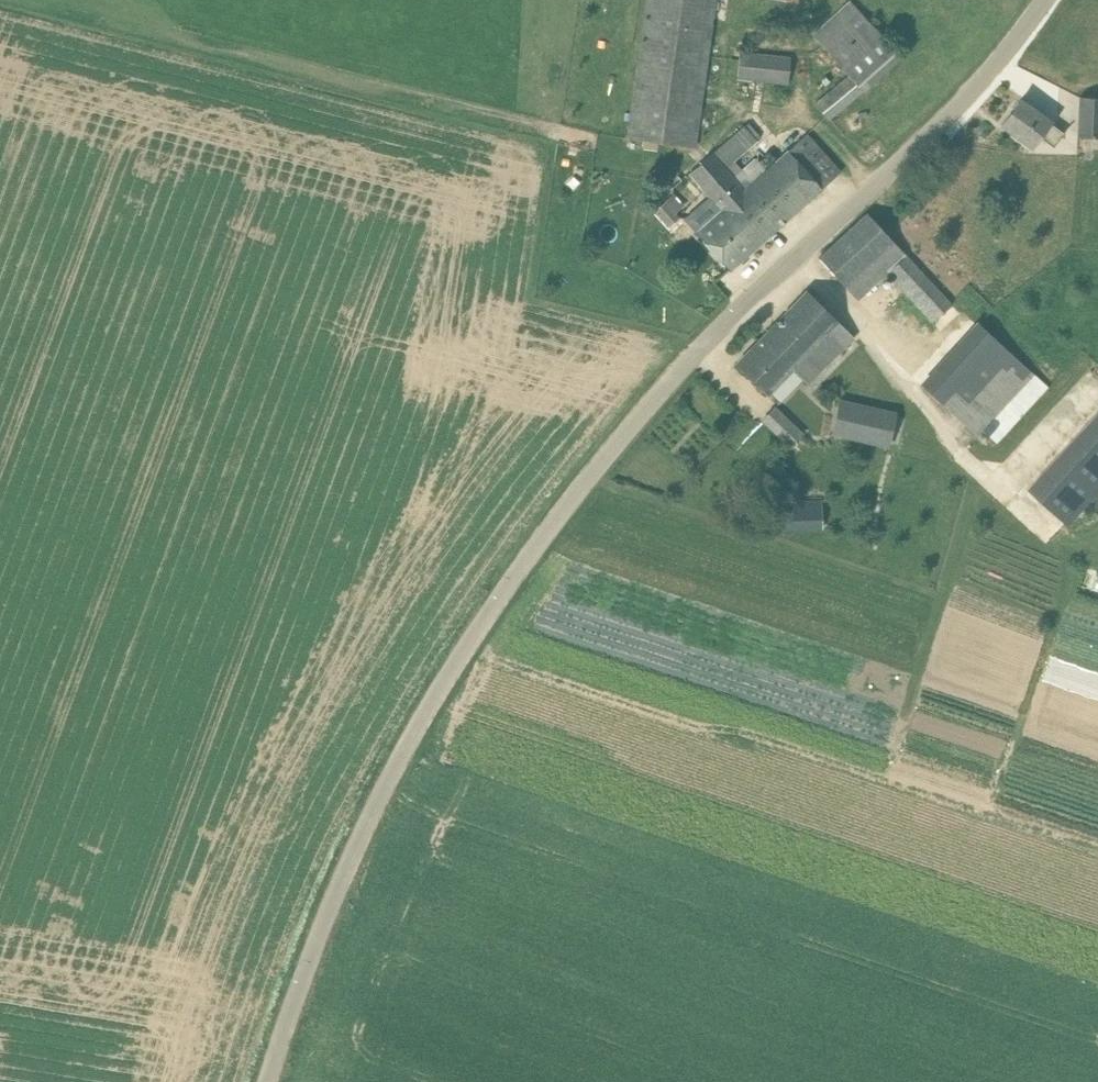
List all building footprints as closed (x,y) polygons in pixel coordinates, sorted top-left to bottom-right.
[(627,138),(696,147),(717,0),(646,0),(627,138)] [(850,1),(813,35),(849,74),(815,102),(829,120),(901,57),(850,1)] [(790,57),(741,52),(738,78),(787,83),(790,57)] [(1080,96),(1078,137),(1097,137),(1097,97),(1080,96)] [(1049,120),(1021,99),(1002,125),(1032,146),(1038,137),(1051,147),(1061,132),(1048,122),(1049,120)] [(711,155),(688,174),(721,210),(696,233),(731,270),(841,172),(808,134),(767,170),(756,158),(743,169),(734,159),(761,136),(749,123),(711,155)] [(684,205),(674,193),(666,201),(655,210),(670,226),(679,217),(676,213),(684,205)] [(868,212),(819,257),(858,297),(885,271),(896,282),(933,321),(954,302),(944,293),(868,212)] [(856,338),(807,291),(737,364),(767,394),(793,367),(810,385),(856,338)] [(978,322),(921,384),(977,435),(1034,374),(978,322)] [(832,434),(888,447),(895,415),(896,412),(840,399),(832,434)] [(802,434),(775,407),(764,418),(791,445),(802,434)] [(1030,489),(1069,525),(1097,493),(1097,415),(1030,489)] [(822,500),(777,501),(779,530),(823,529),(822,500)]
